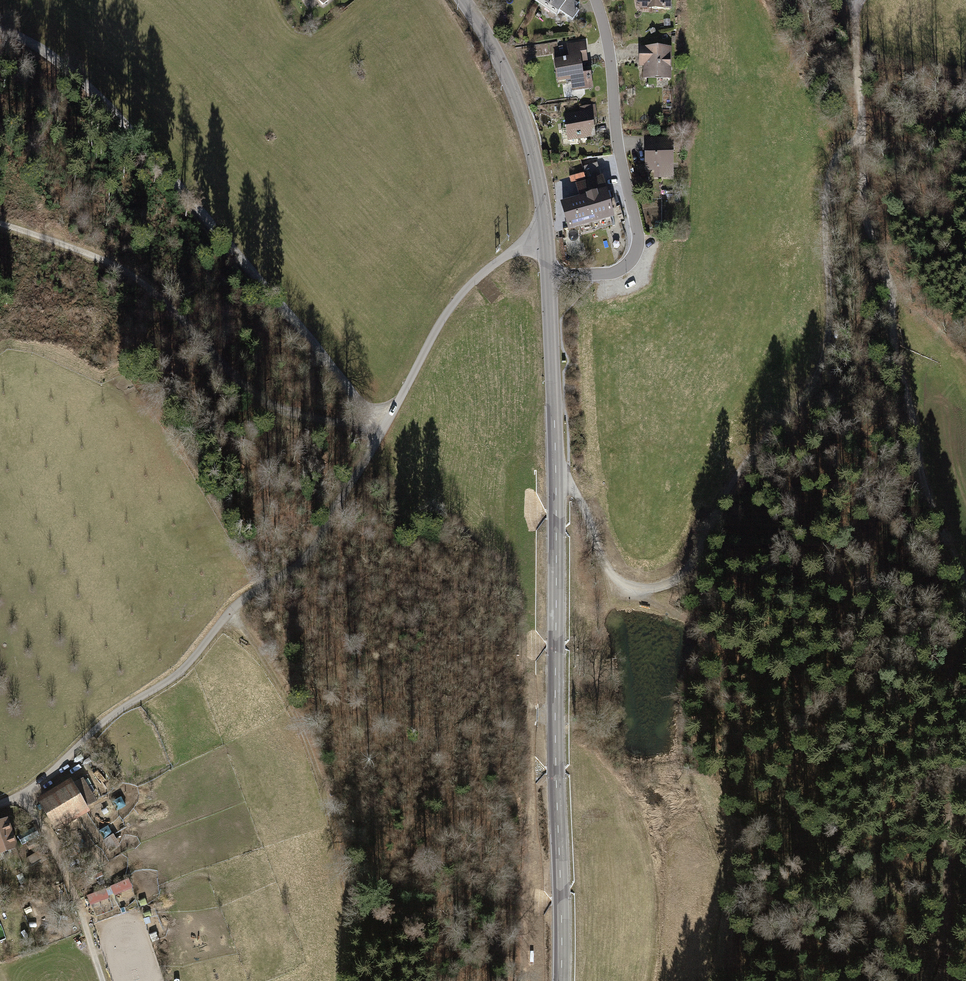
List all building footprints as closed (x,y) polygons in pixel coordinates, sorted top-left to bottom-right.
[(535,3),(542,7),(538,12),(554,24),(561,14),(575,24),(582,14),(577,11),(580,6),(575,3),(576,0),(537,0),(535,3)] [(668,9),(668,0),(633,0),(633,4),(637,4),(637,9),(668,9)] [(551,58),(556,84),(569,81),(571,93),(591,89),(588,72),(581,73),(580,63),(587,62),(582,41),(564,45),(566,55),(551,58)] [(666,79),(669,79),(668,46),(663,46),(663,44),(652,44),(652,46),(637,46),(637,67),(641,67),(642,79),(654,79),(655,82),(666,82),(666,79)] [(563,116),(566,141),(592,137),(590,124),(596,123),(594,105),(579,107),(579,113),(563,116)] [(655,179),(672,179),(673,138),(646,137),(645,171),(655,171),(655,179)] [(563,172),(548,176),(549,182),(564,178),(563,172)] [(559,204),(568,232),(613,218),(601,178),(575,185),(579,198),(559,204)] [(68,781),(35,799),(54,831),(85,812),(87,811),(85,807),(94,802),(80,778),(70,784),(68,781)] [(15,848),(5,818),(0,820),(0,853),(15,848)] [(101,842),(108,854),(110,853),(119,847),(111,835),(103,840),(101,842)] [(116,897),(134,888),(129,879),(111,887),(116,897)]
